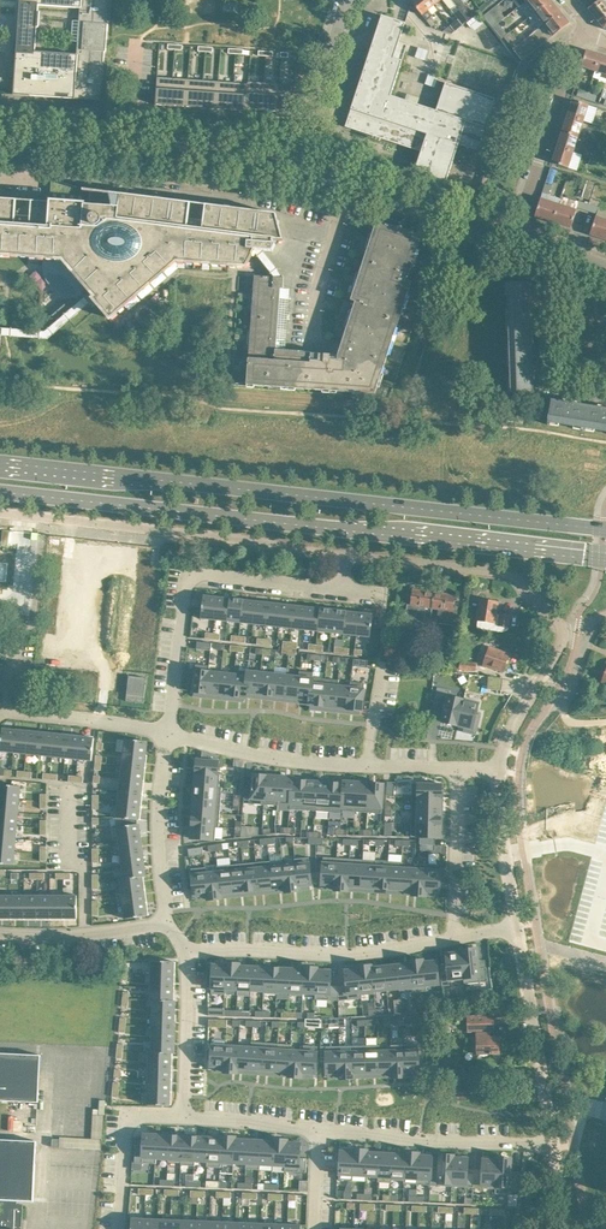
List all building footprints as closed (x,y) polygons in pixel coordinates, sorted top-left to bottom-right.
[(104,51),(105,51),(107,23),(106,23),(108,0),(20,0),(15,68),(11,67),(11,66),(10,66),(9,77),(10,77),(10,76),(14,77),(13,94),(100,101),(104,51)] [(410,2),(411,2),(412,3),(431,27),(436,23),(431,17),(433,15),(429,10),(434,6),(429,0),(412,0),(410,2)] [(462,25),(467,21),(456,7),(451,0),(443,0),(462,25)] [(456,7),(467,21),(473,17),(460,0),(451,0),(456,7)] [(477,8),(478,9),(480,11),(481,13),(494,2),(493,0),(487,0),(477,8)] [(519,7),(528,19),(534,13),(551,0),(528,0),(519,7)] [(534,23),(539,28),(560,12),(551,0),(534,13),(539,19),(534,23)] [(588,9),(599,23),(605,17),(605,4),(603,0),(599,0),(588,9)] [(490,11),(483,16),(493,27),(498,23),(499,22),(490,11)] [(566,20),(560,12),(539,28),(519,44),(519,43),(513,48),(513,49),(522,60),(548,40),(569,23),(566,20)] [(345,127),(346,127),(352,129),(399,144),(403,146),(407,147),(421,151),(411,183),(421,187),(442,194),(458,146),(477,153),(495,98),(446,82),(436,111),(417,104),(405,100),(391,96),(398,72),(401,63),(407,45),(399,42),(405,23),(393,19),(382,15),(380,22),(353,104),(345,127)] [(507,34),(498,23),(493,27),(501,38),(504,36),(504,37),(510,32),(507,34)] [(449,26),(442,31),(452,35),(455,32),(449,26)] [(504,37),(513,48),(519,43),(510,32),(504,37)] [(418,48),(415,58),(425,61),(428,51),(418,48)] [(586,50),(582,63),(590,66),(589,69),(594,71),(600,54),(586,50)] [(593,76),(600,78),(601,76),(605,77),(605,56),(600,54),(594,71),(593,76)] [(428,75),(425,85),(435,88),(438,78),(428,75)] [(157,77),(155,104),(170,105),(172,78),(157,77)] [(172,78),(170,105),(186,106),(188,79),(172,78)] [(188,79),(186,106),(201,108),(203,80),(188,79)] [(203,80),(201,108),(216,109),(218,81),(203,80)] [(218,81),(216,109),(232,110),(234,82),(218,81)] [(249,84),(247,109),(255,110),(258,110),(262,110),(264,83),(248,81),(248,83),(249,84)] [(234,82),(232,110),(247,111),(247,109),(249,84),(248,83),(234,82)] [(264,83),(262,110),(265,110),(268,110),(277,111),(279,84),(264,83)] [(279,84),(277,111),(280,111),(283,112),(292,112),(293,112),(295,85),(294,85),(279,84)] [(577,96),(586,99),(588,93),(579,90),(577,96)] [(598,96),(588,93),(586,99),(596,102),(598,96)] [(419,99),(407,95),(405,100),(417,104),(419,99)] [(495,98),(477,153),(490,156),(490,157),(508,103),(507,102),(495,98)] [(567,115),(583,121),(592,124),(597,107),(572,99),(569,109),(570,109),(569,115),(567,115)] [(565,122),(562,131),(578,136),(583,121),(567,115),(567,116),(568,116),(566,122),(565,122)] [(557,146),(557,147),(558,147),(573,152),(578,136),(562,131),(559,140),(560,140),(558,147),(557,146)] [(555,153),(552,162),(568,167),(573,152),(558,147),(556,153),(555,153)] [(589,199),(594,181),(588,179),(582,197),(589,199)] [(546,182),(542,192),(549,194),(552,184),(546,182)] [(91,292),(95,297),(93,298),(94,299),(110,318),(176,261),(195,263),(228,265),(246,266),(255,249),(272,251),(276,244),(277,244),(277,243),(272,243),(273,239),(283,240),(278,221),(276,213),(258,211),(172,200),(120,185),(119,194),(83,189),(83,191),(90,192),(90,193),(89,193),(88,193),(87,194),(86,195),(85,195),(85,196),(84,197),(84,198),(84,199),(85,200),(85,201),(86,202),(87,203),(88,203),(89,203),(88,205),(0,198),(0,254),(28,257),(46,258),(45,267),(46,273),(48,279),(52,284),(56,288),(62,292),(68,294),(74,294),(80,293),(86,291),(88,289),(90,290),(91,292)] [(540,198),(534,216),(553,222),(558,204),(540,198)] [(577,207),(587,210),(589,203),(580,200),(577,207)] [(589,203),(587,210),(597,213),(599,207),(589,203)] [(558,204),(553,222),(571,228),(576,210),(558,204)] [(590,234),(605,239),(605,209),(599,207),(597,213),(590,234)] [(283,277),(274,276),(254,275),(248,358),(246,361),(248,363),(242,363),(242,368),(247,368),(246,384),(375,394),(412,281),(406,280),(407,275),(408,276),(422,235),(421,235),(402,229),(400,226),(399,226),(397,227),(377,221),(351,300),(355,301),(338,355),(337,362),(330,361),(330,354),(312,353),(312,351),(285,349),(286,340),(277,339),(280,288),(283,288),(283,277)] [(506,318),(506,320),(531,319),(530,309),(533,309),(532,304),(530,303),(530,299),(532,298),(532,293),(530,293),(529,282),(505,283),(505,286),(508,286),(509,318),(506,318)] [(56,317),(71,305),(65,298),(50,310),(56,317)] [(531,330),(531,319),(506,320),(506,322),(509,322),(510,354),(507,354),(507,356),(532,355),(532,344),(534,344),(534,340),(531,339),(531,335),(534,334),(533,329),(531,330)] [(509,392),(533,391),(533,380),(535,380),(535,375),(533,375),(532,370),(535,369),(535,365),(532,365),(532,355),(507,356),(507,358),(510,358),(512,389),(509,389),(509,392)] [(581,430),(583,430),(587,406),(577,404),(577,402),(573,401),(572,403),(567,402),(567,400),(562,399),(562,402),(551,400),(547,424),(550,425),(550,422),(582,427),(581,430)] [(602,408),(602,406),(598,405),(598,407),(587,406),(583,430),(585,430),(586,427),(605,431),(605,408),(602,408)] [(407,604),(405,618),(423,621),(422,627),(429,628),(430,618),(424,617),(425,606),(432,607),(434,592),(412,589),(410,604),(407,604)] [(455,625),(457,611),(453,610),(455,595),(434,592),(432,607),(438,608),(437,619),(430,618),(429,628),(436,629),(436,623),(455,625)] [(216,597),(203,595),(203,601),(202,609),(201,618),(214,619),(216,597)] [(229,598),(216,597),(214,619),(227,621),(229,598)] [(242,599),(229,598),(227,621),(240,622),(242,599)] [(242,599),(240,622),(253,624),(255,601),(242,599)] [(498,601),(480,599),(476,620),(495,623),(498,601)] [(268,602),(255,601),(253,624),(266,625),(268,602)] [(266,625),(279,627),(281,604),(268,602),(266,625)] [(294,605),(281,604),(279,627),(292,628),(294,605)] [(294,605),(292,628),(305,629),(307,607),(294,605)] [(320,608),(307,607),(305,629),(318,631),(320,608)] [(333,610),(320,608),(318,631),(331,632),(333,610)] [(333,610),(331,632),(344,634),(346,611),(333,610)] [(359,612),(346,611),(344,634),(357,635),(359,612)] [(359,612),(357,635),(370,637),(371,627),(372,614),(359,612)] [(500,613),(497,631),(503,631),(508,630),(511,615),(500,613)] [(211,643),(197,641),(196,649),(211,650),(211,643)] [(483,664),(503,671),(509,654),(489,646),(483,664)] [(367,668),(368,660),(353,659),(353,666),(367,668)] [(475,670),(476,663),(460,662),(459,669),(475,670)] [(208,671),(209,671),(210,666),(195,664),(192,691),(206,693),(208,671)] [(261,672),(258,694),(271,695),(273,674),(274,674),(274,671),(260,669),(260,672),(261,672)] [(206,693),(219,694),(221,673),(209,671),(208,671),(206,693)] [(246,692),(258,694),(261,672),(260,672),(247,671),(246,676),(248,676),(246,692)] [(297,698),(309,699),(312,677),(313,677),(313,672),(299,671),(299,677),(297,698)] [(219,694),(232,696),(234,674),(221,673),(219,694)] [(234,674),(232,696),(245,697),(246,692),(248,676),(246,676),(234,674)] [(271,695),(284,696),(286,675),(274,674),(273,674),(271,695)] [(129,675),(127,700),(144,702),(147,677),(129,675)] [(299,677),(286,675),(284,696),(297,698),(299,677)] [(488,676),(487,689),(501,690),(503,678),(488,676)] [(325,678),(313,677),(312,677),(309,699),(309,704),(322,705),(325,678)] [(322,705),(335,707),(338,683),(338,680),(325,678),(322,705)] [(351,684),(348,708),(361,710),(362,709),(364,683),(350,681),(350,684),(351,684)] [(335,707),(348,708),(351,684),(350,684),(338,683),(335,707)] [(442,721),(457,725),(463,699),(449,696),(450,690),(437,687),(434,701),(446,704),(442,721)] [(478,703),(463,699),(457,725),(472,729),(478,703)] [(15,729),(2,728),(0,749),(0,751),(13,752),(15,729)] [(28,731),(15,729),(13,752),(26,754),(28,731)] [(28,731),(26,754),(39,755),(41,732),(28,731)] [(52,756),(54,734),(41,732),(39,755),(52,756)] [(65,758),(68,735),(54,734),(52,756),(65,758)] [(68,735),(65,758),(78,759),(81,736),(68,735)] [(81,736),(78,759),(91,760),(94,738),(81,736)] [(123,752),(146,754),(147,741),(142,741),(136,740),(124,739),(123,752)] [(197,759),(196,772),(217,774),(218,761),(219,755),(202,750),(201,759),(197,759)] [(144,767),(146,754),(123,752),(122,765),(144,767)] [(144,767),(122,765),(120,778),(143,780),(144,767)] [(196,772),(195,785),(219,787),(220,774),(217,774),(196,772)] [(244,789),(243,803),(264,804),(266,775),(253,774),(252,789),(244,789)] [(266,775),(264,804),(278,805),(278,800),(279,776),(266,775)] [(279,776),(278,800),(290,801),(291,801),(293,779),(293,777),(279,776)] [(141,794),(143,780),(120,778),(119,791),(141,794)] [(290,801),(289,809),(303,810),(305,780),(293,779),(291,801),(290,801)] [(305,780),(303,810),(316,811),(318,781),(305,780)] [(318,781),(316,811),(328,812),(331,782),(318,781)] [(343,783),(341,810),(343,810),(355,811),(357,782),(344,781),(343,783)] [(387,781),(386,795),(394,796),(395,782),(387,781)] [(331,782),(328,812),(342,813),(343,810),(341,810),(343,783),(331,782)] [(357,782),(355,811),(368,812),(370,783),(357,782)] [(370,783),(368,812),(381,813),(383,784),(370,783)] [(412,783),(412,796),(441,797),(441,784),(412,783)] [(19,799),(20,786),(11,785),(0,784),(0,797),(19,799)] [(195,785),(193,798),(221,800),(222,787),(219,787),(195,785)] [(140,807),(141,794),(119,791),(117,804),(140,807)] [(412,796),(411,810),(441,810),(441,797),(412,796)] [(0,797),(0,811),(18,812),(19,799),(0,797)] [(193,798),(192,811),(220,814),(221,800),(193,798)] [(139,820),(140,807),(117,804),(116,817),(123,818),(137,820),(139,820)] [(411,810),(411,823),(440,824),(441,810),(411,810)] [(17,825),(18,812),(0,811),(0,824),(17,825)] [(192,811),(191,825),(216,826),(216,827),(219,827),(220,814),(192,811)] [(116,827),(118,840),(141,837),(139,824),(137,824),(137,820),(123,818),(122,826),(116,827)] [(411,823),(411,836),(420,836),(419,844),(420,844),(428,844),(435,844),(435,837),(440,837),(440,824),(411,823)] [(0,824),(0,837),(16,838),(17,825),(0,824)] [(191,825),(190,838),(215,840),(216,827),(216,826),(191,825)] [(241,836),(241,837),(248,836),(249,826),(242,825),(241,828),(241,836)] [(15,852),(16,838),(0,837),(0,850),(15,852)] [(142,850),(141,837),(118,840),(120,853),(142,850)] [(202,847),(188,849),(189,856),(203,854),(202,847)] [(5,864),(13,865),(15,852),(0,850),(0,863),(5,864)] [(121,866),(144,863),(142,850),(120,853),(121,866)] [(308,857),(294,858),(295,864),(296,864),(298,886),(311,884),(308,857)] [(323,857),(321,884),(334,885),(336,858),(323,857)] [(334,885),(334,890),(348,891),(348,886),(350,858),(336,858),(334,885)] [(350,858),(348,886),(361,887),(363,859),(350,858)] [(363,859),(361,887),(374,888),(375,866),(376,866),(376,860),(363,859)] [(375,866),(374,888),(387,888),(388,867),(387,867),(388,861),(376,860),(376,866),(375,866)] [(270,861),(256,862),(259,889),(271,888),(269,864),(270,864),(270,861)] [(388,867),(387,888),(399,889),(401,865),(402,865),(402,862),(388,861),(387,867),(388,867)] [(256,862),(243,863),(246,891),(259,889),(256,862)] [(270,864),(269,864),(271,888),(284,887),(282,865),(283,865),(283,862),(270,864)] [(146,876),(144,863),(121,866),(123,878),(123,879),(142,876),(142,877),(146,876)] [(243,863),(231,865),(233,892),(246,891),(243,863)] [(412,890),(412,895),(426,896),(426,891),(428,864),(414,863),(414,866),(412,890)] [(283,865),(282,865),(284,887),(285,892),(299,890),(298,886),(296,864),(295,864),(283,865)] [(428,864),(426,891),(439,892),(441,864),(428,864)] [(231,865),(217,866),(217,872),(218,872),(221,893),(233,892),(231,865)] [(401,865),(399,889),(412,890),(414,866),(402,865),(401,865)] [(205,867),(191,868),(194,896),(207,894),(204,873),(206,873),(205,867)] [(206,873),(204,873),(207,894),(207,899),(221,898),(221,893),(218,872),(217,872),(206,873)] [(144,890),(142,877),(142,876),(123,879),(123,878),(119,879),(121,893),(144,890)] [(144,890),(121,893),(123,905),(146,903),(144,890)] [(11,918),(11,895),(0,895),(0,918),(11,918)] [(11,918),(24,918),(24,895),(11,895),(11,918)] [(24,895),(24,918),(37,918),(37,895),(24,895)] [(37,918),(50,918),(50,895),(37,895),(37,918)] [(63,895),(50,895),(50,918),(63,918),(63,895)] [(76,895),(63,895),(63,918),(76,918),(76,895)] [(147,915),(146,903),(123,905),(124,918),(147,915)] [(477,947),(460,949),(461,952),(463,978),(464,984),(488,981),(486,967),(479,968),(477,947)] [(447,971),(440,972),(442,986),(449,985),(449,980),(463,978),(461,952),(446,953),(447,971)] [(423,959),(409,961),(409,963),(412,990),(413,992),(427,991),(426,985),(424,962),(423,959)] [(151,960),(151,973),(174,974),(174,961),(151,960)] [(436,960),(424,962),(426,985),(439,984),(436,960)] [(226,965),(224,989),(226,989),(237,989),(239,989),(240,966),(240,963),(226,963),(226,965)] [(409,963),(397,965),(399,988),(399,991),(412,990),(409,963)] [(213,964),(211,994),(225,994),(226,989),(224,989),(226,965),(213,964)] [(372,965),(358,966),(358,969),(361,995),(362,995),(375,993),(374,991),(372,967),(372,965)] [(397,965),(384,966),(387,989),(399,988),(397,965)] [(237,989),(237,995),(251,996),(251,990),(253,966),(240,966),(239,989),(237,989)] [(253,966),(251,990),(263,991),(264,991),(265,967),(253,966)] [(384,966),(372,967),(374,991),(387,989),(384,966)] [(263,991),(263,993),(277,994),(277,991),(278,968),(265,967),(264,991),(263,991)] [(303,969),(302,993),(303,993),(315,993),(316,993),(318,970),(318,967),(304,967),(303,969)] [(278,968),(277,991),(289,992),(291,968),(278,968)] [(289,992),(289,995),(303,995),(303,993),(302,993),(303,969),(291,968),(289,992)] [(346,985),(338,986),(338,1000),(362,998),(362,995),(361,995),(358,969),(345,970),(346,985)] [(315,993),(315,999),(338,1000),(338,986),(330,985),(330,970),(318,970),(316,993),(315,993)] [(151,973),(150,987),(173,987),(174,974),(151,973)] [(150,987),(150,1000),(152,1000),(173,1000),(173,987),(150,987)] [(152,1000),(152,1013),(175,1013),(175,1000),(173,1000),(152,1000)] [(208,1008),(208,1015),(224,1016),(224,1008),(208,1008)] [(152,1013),(152,1026),(174,1027),(175,1013),(152,1013)] [(494,1030),(493,1016),(468,1016),(468,1031),(477,1031),(477,1053),(489,1053),(489,1065),(497,1065),(497,1053),(499,1053),(499,1050),(502,1050),(503,1049),(502,1044),(501,1043),(499,1043),(498,1037),(489,1037),(489,1034),(489,1033),(489,1030),(494,1030)] [(152,1026),(151,1039),(174,1040),(174,1027),(152,1026)] [(212,1038),(210,1066),(223,1067),(224,1067),(226,1042),(227,1040),(212,1038)] [(151,1051),(151,1052),(171,1053),(174,1053),(174,1040),(151,1039),(151,1051)] [(252,1044),(250,1069),(263,1070),(265,1042),(251,1041),(251,1044),(252,1044)] [(223,1067),(223,1071),(237,1073),(237,1068),(239,1043),(226,1042),(224,1067),(223,1067)] [(265,1042),(263,1070),(275,1070),(277,1043),(265,1042)] [(239,1043),(237,1068),(250,1069),(252,1044),(251,1044),(239,1043)] [(277,1043),(275,1070),(288,1071),(289,1071),(290,1050),(291,1050),(291,1044),(277,1043)] [(405,1044),(391,1045),(391,1050),(391,1072),(391,1077),(406,1076),(405,1072),(405,1044)] [(418,1044),(405,1044),(405,1072),(418,1071),(418,1044)] [(303,1051),(302,1072),(315,1073),(317,1046),(303,1045),(303,1051)] [(366,1045),(353,1046),(353,1073),(366,1072),(366,1045)] [(379,1045),(366,1045),(366,1072),(379,1072),(379,1051),(379,1045)] [(339,1046),(326,1046),(326,1073),(339,1073),(339,1046)] [(353,1046),(339,1046),(339,1073),(339,1078),(354,1078),(353,1073),(353,1046)] [(288,1071),(288,1076),(302,1077),(302,1072),(303,1051),(291,1050),(290,1050),(289,1071),(288,1071)] [(391,1050),(379,1051),(379,1072),(391,1072),(391,1050)] [(148,1051),(148,1065),(171,1066),(171,1053),(151,1052),(151,1051),(148,1051)] [(38,1102),(40,1054),(0,1052),(0,1100),(38,1102)] [(148,1065),(148,1078),(170,1079),(171,1066),(148,1065)] [(148,1078),(147,1091),(170,1092),(170,1079),(148,1078)] [(147,1091),(147,1104),(170,1105),(170,1092),(147,1091)] [(75,1147),(105,1148),(106,1114),(95,1114),(95,1138),(76,1137),(75,1147)] [(135,1148),(134,1162),(156,1163),(156,1158),(157,1134),(143,1133),(142,1148),(135,1148)] [(157,1134),(156,1158),(168,1158),(169,1158),(170,1135),(157,1134)] [(168,1158),(168,1161),(181,1162),(182,1162),(183,1136),(170,1135),(169,1158),(168,1158)] [(222,1138),(220,1164),(221,1164),(234,1165),(234,1162),(235,1139),(235,1136),(221,1135),(221,1138),(222,1138)] [(181,1162),(181,1165),(195,1166),(195,1160),(196,1136),(183,1136),(182,1162),(181,1162)] [(196,1136),(195,1160),(207,1161),(208,1161),(209,1137),(196,1136)] [(207,1161),(207,1166),(221,1167),(221,1164),(220,1164),(222,1138),(221,1138),(209,1137),(208,1161),(207,1161)] [(274,1141),(272,1164),(285,1165),(287,1142),(287,1139),(273,1138),(273,1141),(274,1141)] [(17,1201),(33,1201),(36,1150),(38,1142),(36,1142),(36,1140),(0,1139),(0,1228),(16,1228),(21,1228),(22,1204),(17,1204),(17,1201)] [(235,1139),(234,1162),(246,1163),(247,1163),(248,1139),(235,1139)] [(246,1163),(245,1169),(260,1169),(260,1164),(261,1140),(248,1139),(247,1163),(246,1163)] [(261,1140),(260,1164),(272,1164),(274,1141),(273,1141),(261,1140)] [(285,1165),(284,1171),(306,1172),(307,1158),(299,1157),(300,1142),(287,1142),(285,1165)] [(354,1151),(352,1174),(353,1174),(365,1175),(367,1152),(367,1149),(353,1148),(353,1151),(354,1151)] [(340,1150),(338,1179),(353,1180),(353,1174),(352,1174),(354,1151),(353,1151),(340,1150)] [(367,1152),(365,1175),(378,1176),(380,1152),(367,1152)] [(378,1176),(377,1182),(391,1182),(392,1180),(391,1180),(392,1153),(380,1152),(378,1176)] [(403,1180),(403,1183),(417,1184),(419,1155),(419,1152),(405,1152),(405,1154),(403,1180)] [(392,1153),(391,1180),(392,1180),(403,1180),(405,1154),(392,1153)] [(431,1170),(430,1185),(437,1185),(452,1186),(454,1157),(454,1154),(439,1154),(438,1171),(431,1170)] [(419,1155),(417,1184),(430,1185),(431,1170),(432,1156),(419,1155)] [(454,1157),(452,1186),(473,1187),(474,1173),(467,1173),(468,1158),(454,1157)] [(496,1159),(495,1189),(509,1189),(517,1190),(518,1175),(510,1175),(511,1158),(496,1157),(496,1159)] [(474,1173),(473,1187),(495,1189),(496,1159),(483,1159),(482,1173),(474,1173)] [(131,1228),(144,1228),(144,1218),(131,1218),(131,1228)] [(144,1228),(157,1228),(157,1219),(144,1218),(144,1228)] [(157,1228),(170,1228),(170,1219),(157,1219),(157,1228)] [(170,1228),(183,1228),(183,1220),(170,1219),(170,1228)] [(183,1228),(196,1228),(196,1220),(183,1220),(183,1228)] [(196,1228),(209,1228),(210,1221),(196,1220),(196,1228)] [(209,1228),(222,1228),(223,1221),(210,1221),(209,1228)]
